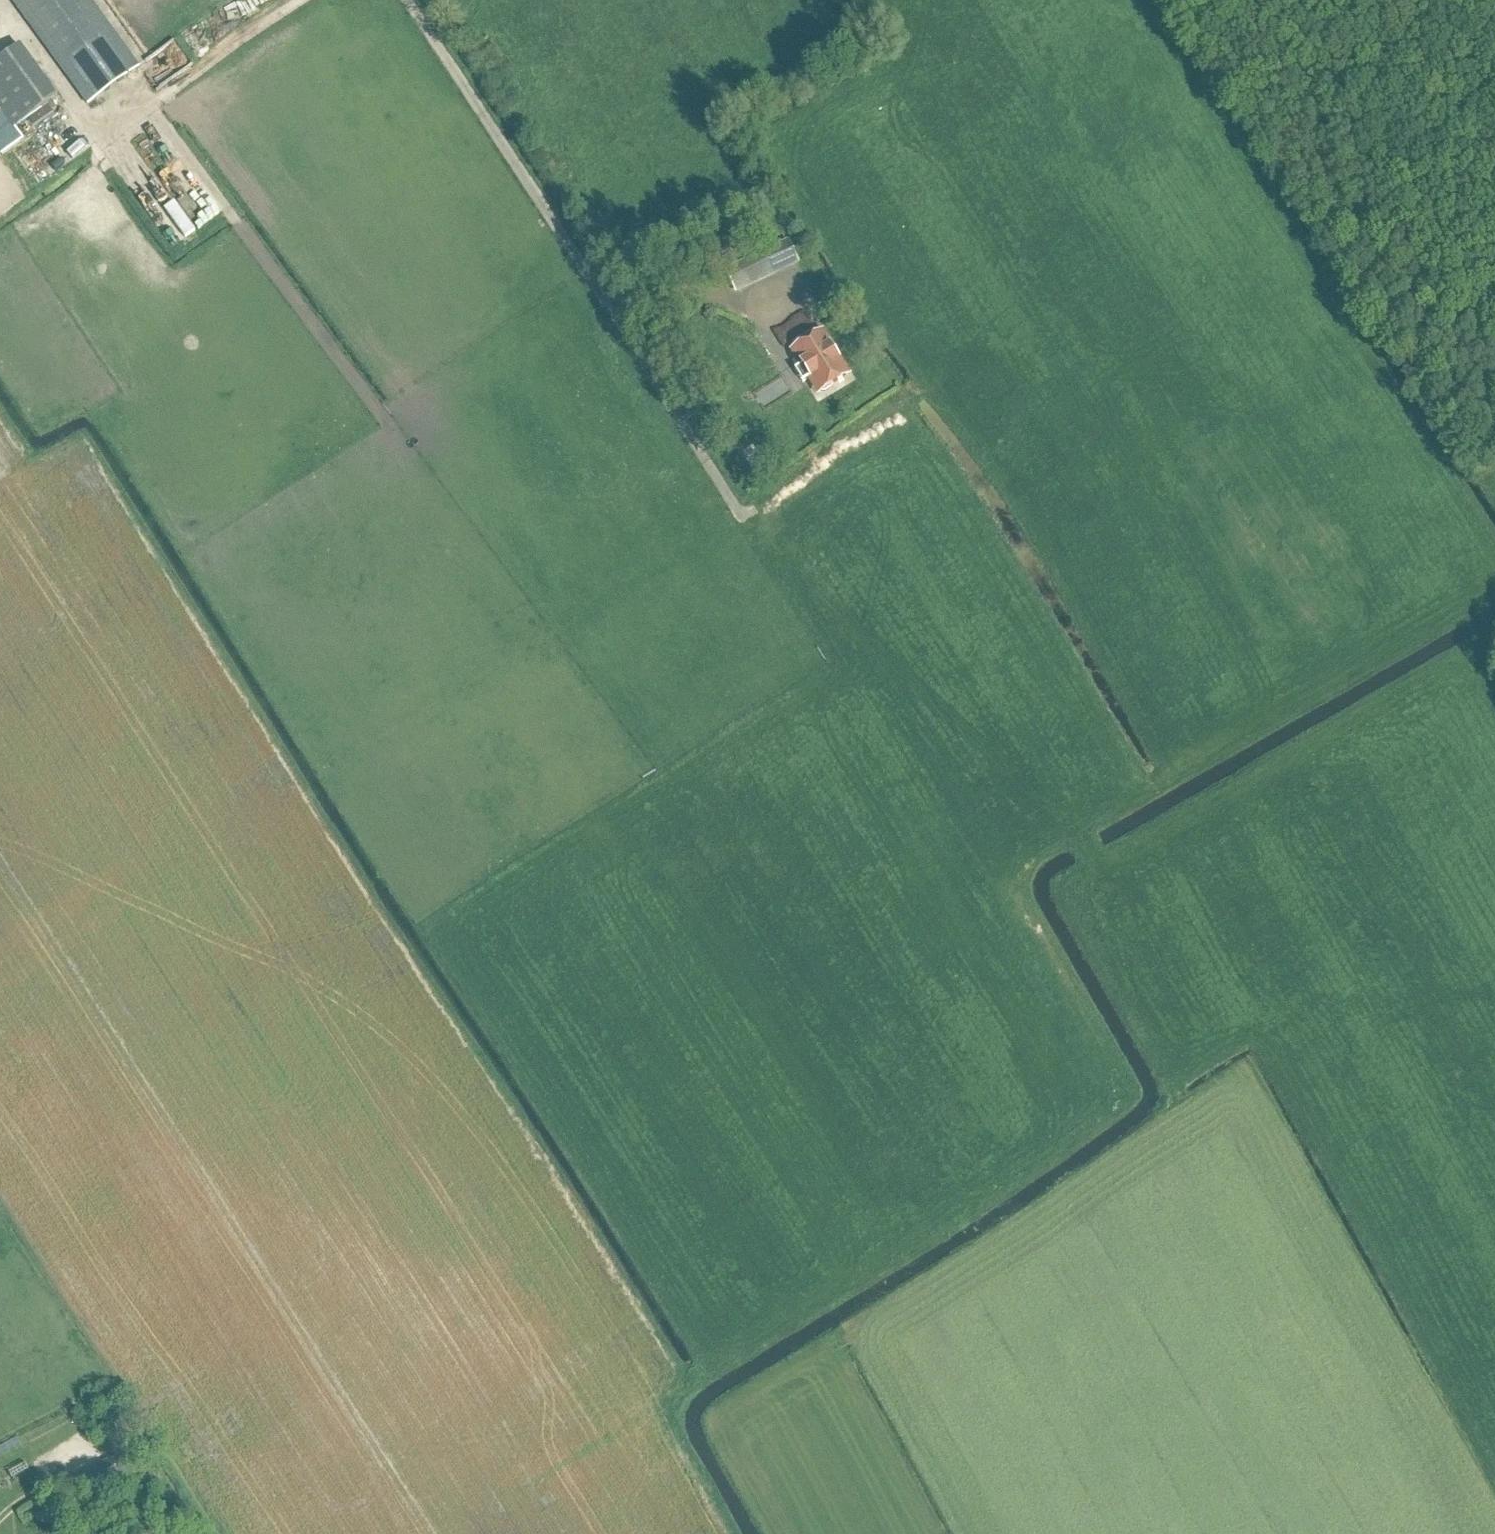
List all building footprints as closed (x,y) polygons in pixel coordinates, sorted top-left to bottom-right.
[(88,107),(139,69),(88,0),(11,0),(88,107)] [(242,19),(252,11),(244,0),(240,0),(232,6),(242,19)] [(0,62),(0,156),(1,158),(60,116),(52,104),(58,100),(20,48),(0,62)] [(60,155),(77,150),(72,135),(55,140),(60,155)] [(207,203),(178,221),(190,241),(219,223),(207,203)] [(725,273),(736,296),(772,278),(761,255),(725,273)] [(803,385),(809,382),(820,398),(853,377),(825,333),(792,354),(801,368),(795,372),(803,385)]
